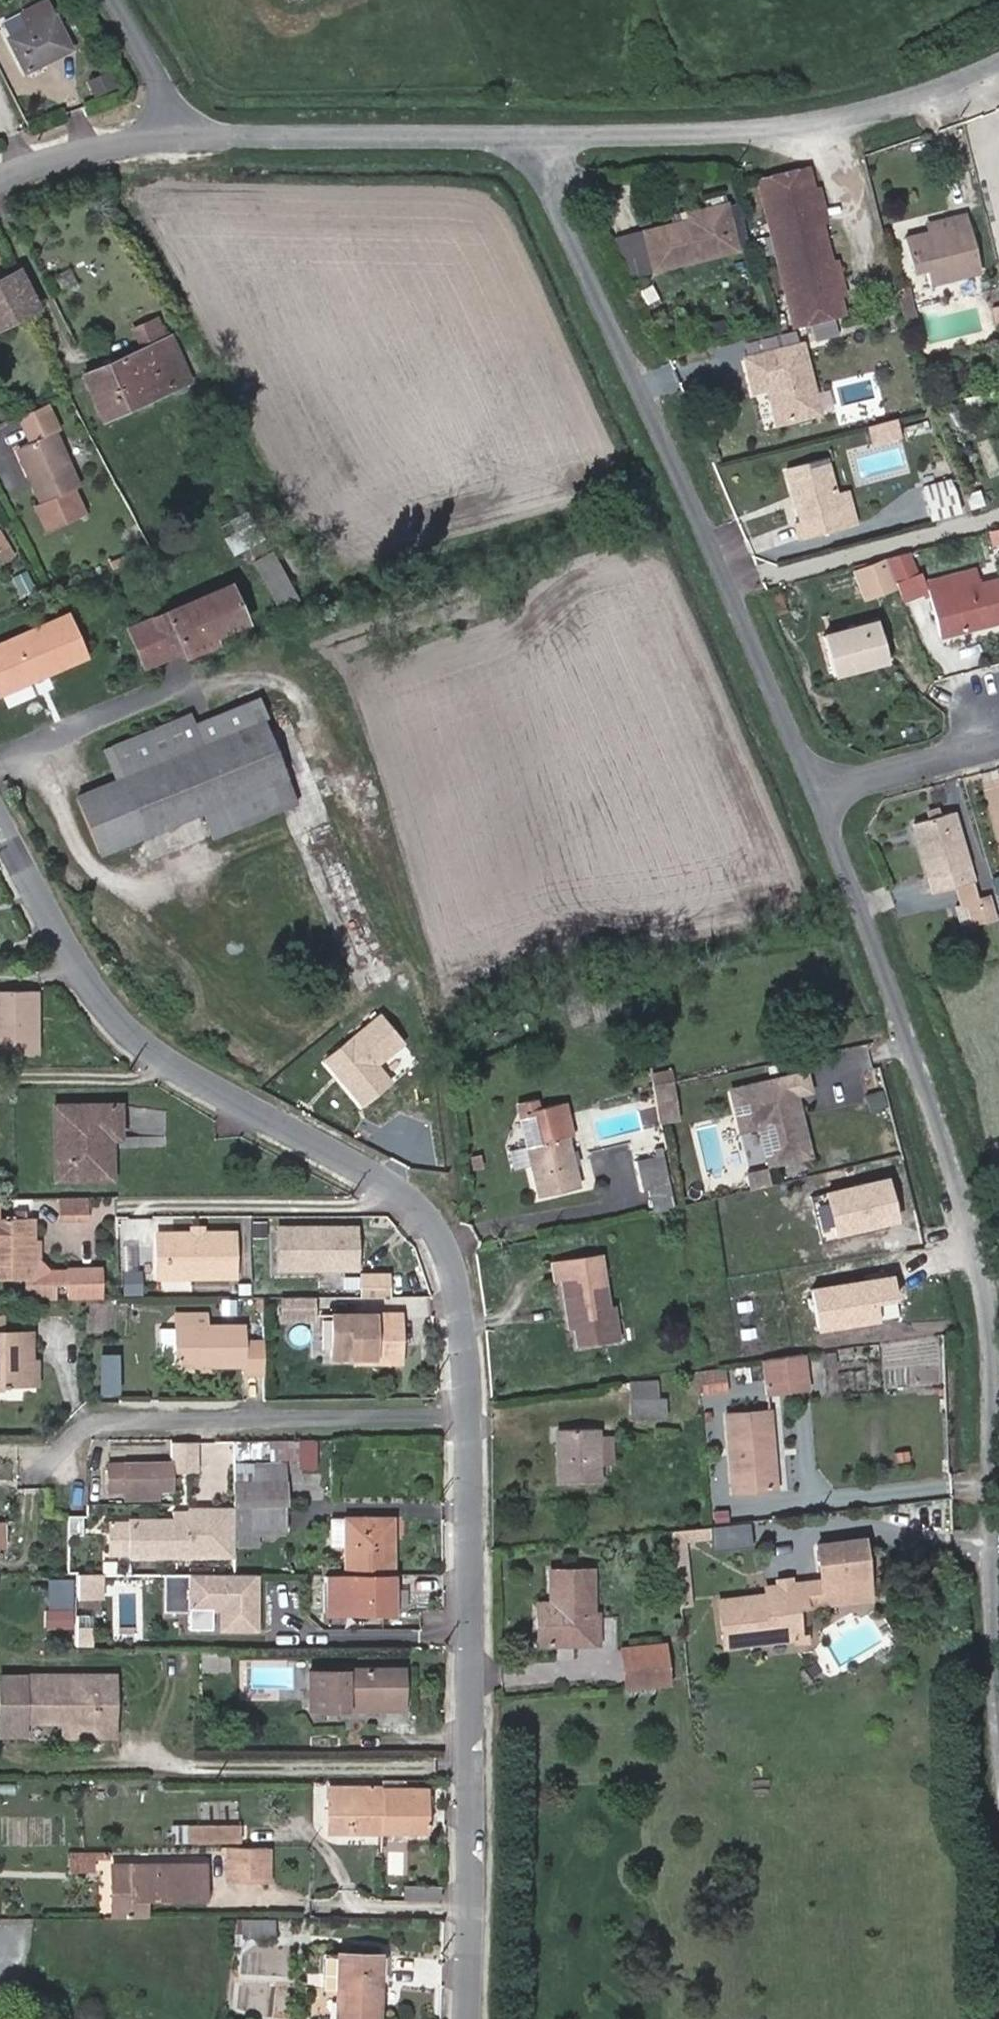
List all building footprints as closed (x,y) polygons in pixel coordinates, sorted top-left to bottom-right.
[(11,36),(28,69),(73,47),(49,0),(45,0),(24,11),(32,26),(11,36)] [(782,256),(831,243),(827,227),(821,198),(816,177),(766,186),(782,256)] [(821,198),(827,227),(842,225),(835,196),(821,198)] [(697,232),(654,241),(663,279),(741,259),(731,214),(695,222),(697,232)] [(954,227),(957,237),(934,242),(913,247),(920,280),(941,275),(944,290),(988,280),(974,223),(954,227)] [(932,231),(934,242),(957,237),(954,227),(932,231)] [(801,337),(849,324),(843,298),(836,268),(831,243),(782,256),(801,337)] [(836,268),(843,298),(857,295),(851,264),(836,268)] [(38,308),(19,269),(0,278),(0,327),(38,308)] [(944,290),(941,275),(920,280),(923,295),(944,290)] [(192,380),(173,336),(84,373),(103,417),(192,380)] [(810,355),(751,369),(758,401),(768,400),(777,432),(823,421),(810,355)] [(60,429),(48,403),(22,414),(34,441),(57,431),(60,429)] [(901,419),(870,424),(873,442),(904,437),(901,419)] [(46,527),(82,511),(71,487),(81,483),(57,431),(34,441),(26,445),(37,470),(28,475),(39,499),(33,501),(46,527)] [(16,449),(28,475),(37,470),(26,445),(16,449)] [(812,556),(853,540),(840,505),(828,474),(792,487),(810,538),(806,539),(812,556)] [(929,499),(933,514),(961,506),(956,494),(929,499)] [(853,540),(864,536),(851,502),(840,505),(853,540)] [(968,523),(961,506),(933,514),(938,531),(968,523)] [(255,551),(266,545),(254,524),(229,537),(237,551),(250,543),(255,551)] [(0,529),(0,553),(2,557),(14,550),(0,529)] [(272,550),(256,559),(282,607),(298,597),(272,550)] [(903,565),(887,569),(894,586),(906,582),(903,565)] [(866,575),(873,594),(894,586),(887,569),(866,575)] [(26,573),(13,576),(17,594),(31,590),(26,573)] [(975,596),(971,580),(927,591),(944,647),(998,632),(998,589),(975,596)] [(247,621),(231,583),(128,627),(144,665),(184,647),(214,635),(247,621)] [(188,654),(216,642),(214,635),(184,647),(188,654)] [(882,639),(827,656),(840,695),(895,678),(882,639)] [(80,795),(103,852),(205,809),(215,834),(297,801),(264,719),(203,744),(191,714),(108,748),(120,778),(80,795)] [(959,823),(916,833),(940,919),(982,909),(959,823)] [(37,990),(0,991),(0,1053),(38,1053),(37,990)] [(651,1073),(663,1124),(684,1120),(673,1068),(651,1073)] [(884,1068),(865,1070),(870,1116),(889,1114),(884,1068)] [(813,1090),(810,1072),(735,1088),(744,1128),(764,1124),(772,1163),(813,1154),(802,1106),(796,1106),(794,1094),(799,1093),(813,1090)] [(538,1109),(536,1099),(519,1103),(522,1113),(538,1109)] [(57,1179),(103,1177),(101,1139),(112,1139),(123,1139),(123,1103),(55,1105),(57,1179)] [(541,1196),(581,1187),(575,1166),(572,1153),(568,1138),(573,1137),(565,1103),(538,1109),(522,1113),(529,1146),(511,1150),(516,1169),(534,1166),(541,1196)] [(101,1139),(103,1177),(113,1177),(112,1139),(101,1139)] [(572,1153),(575,1166),(581,1165),(579,1152),(572,1153)] [(644,1191),(651,1189),(673,1185),(666,1155),(637,1161),(644,1191)] [(751,1190),(774,1186),(770,1168),(747,1173),(751,1190)] [(673,1185),(651,1189),(656,1211),(677,1206),(673,1185)] [(85,1213),(84,1197),(59,1197),(60,1213),(85,1213)] [(104,1298),(103,1268),(70,1268),(70,1270),(54,1271),(40,1259),(39,1248),(34,1243),(34,1218),(0,1218),(0,1279),(26,1279),(27,1299),(87,1298),(104,1298)] [(357,1267),(357,1228),(280,1228),(280,1267),(357,1267)] [(190,1233),(158,1234),(159,1274),(236,1274),(235,1232),(205,1233),(190,1233)] [(611,1308),(603,1255),(554,1262),(556,1280),(563,1279),(567,1314),(574,1313),(576,1329),(579,1346),(621,1340),(616,1307),(611,1308)] [(387,1274),(362,1274),(362,1295),(387,1295),(387,1274)] [(312,1295),(282,1296),(282,1315),(312,1314),(312,1295)] [(178,1314),(178,1327),(206,1326),(206,1313),(178,1314)] [(392,1357),(392,1330),(400,1330),(400,1313),(332,1313),(333,1358),(392,1357)] [(576,1329),(574,1313),(567,1314),(569,1330),(576,1329)] [(1,1387),(1,1385),(37,1385),(37,1360),(32,1361),(32,1332),(2,1333),(2,1316),(0,1316),(0,1387),(1,1387)] [(244,1325),(206,1326),(178,1327),(179,1365),(245,1364),(244,1325)] [(392,1330),(392,1357),(333,1358),(333,1364),(401,1363),(400,1330),(392,1330)] [(810,1354),(770,1360),(774,1387),(811,1380),(810,1354)] [(730,1371),(686,1371),(686,1394),(729,1394),(730,1371)] [(811,1380),(774,1387),(775,1397),(812,1391),(811,1380)] [(634,1383),(634,1398),(660,1398),(659,1382),(634,1383)] [(665,1398),(660,1398),(634,1398),(635,1417),(666,1417),(665,1398)] [(778,1487),(770,1411),(728,1416),(735,1492),(778,1487)] [(599,1429),(559,1430),(561,1481),(601,1480),(601,1462),(612,1463),(611,1436),(600,1436),(599,1429)] [(306,1442),(276,1440),(275,1458),(305,1460),(306,1442)] [(158,1489),(173,1489),(172,1461),(111,1462),(111,1490),(127,1490),(158,1489)] [(233,1466),(233,1483),(287,1481),(286,1464),(233,1466)] [(288,1505),(287,1481),(233,1483),(233,1505),(288,1505)] [(127,1499),(158,1499),(158,1489),(127,1490),(127,1499)] [(234,1535),(289,1533),(288,1505),(233,1505),(234,1509),(234,1535)] [(188,1521),(130,1521),(130,1556),(235,1555),(234,1535),(234,1509),(188,1510),(188,1521)] [(80,1534),(80,1516),(68,1516),(68,1534),(80,1534)] [(347,1518),(347,1535),(347,1574),(350,1574),(393,1574),(393,1517),(347,1518)] [(332,1519),(333,1536),(347,1535),(347,1518),(332,1519)] [(111,1555),(110,1521),(90,1521),(90,1555),(111,1555)] [(130,1556),(130,1521),(110,1521),(111,1555),(111,1556),(130,1556)] [(685,1543),(714,1540),(712,1528),(684,1530),(685,1543)] [(869,1541),(819,1543),(822,1600),(872,1598),(869,1541)] [(594,1570),(551,1571),(552,1603),(552,1622),(539,1622),(540,1644),(600,1642),(600,1613),(595,1613),(594,1570)] [(100,1596),(100,1574),(76,1574),(76,1596),(100,1596)] [(235,1574),(189,1574),(189,1609),(213,1609),(213,1604),(222,1604),(222,1609),(222,1629),(257,1629),(257,1574),(235,1574)] [(394,1617),(393,1574),(350,1574),(347,1574),(325,1574),(326,1612),(371,1612),(372,1617),(394,1617)] [(810,1605),(807,1583),(770,1588),(771,1595),(722,1602),(728,1647),(804,1637),(800,1606),(810,1605)] [(552,1622),(552,1603),(539,1604),(539,1622),(552,1622)] [(669,1681),(665,1644),(624,1649),(627,1685),(669,1681)] [(233,1672),(231,1653),(202,1656),(204,1674),(233,1672)] [(390,1709),(405,1709),(405,1667),(350,1668),(350,1672),(311,1672),(311,1710),(351,1709),(351,1704),(390,1703),(390,1709)] [(97,1674),(98,1720),(67,1721),(67,1735),(119,1732),(118,1673),(97,1674)] [(98,1720),(97,1674),(0,1676),(0,1683),(1,1738),(20,1737),(27,1729),(27,1721),(67,1721),(98,1720)] [(330,1830),(383,1830),(383,1788),(330,1788),(330,1830)] [(383,1830),(427,1830),(427,1788),(383,1788),(383,1830)] [(174,1825),(174,1842),(189,1841),(189,1825),(174,1825)] [(241,1841),(241,1825),(189,1825),(189,1841),(241,1841)] [(230,1847),(230,1880),(270,1880),(270,1847),(230,1847)] [(53,1867),(107,1868),(107,1853),(53,1853),(53,1867)] [(206,1898),(205,1862),(131,1863),(131,1874),(113,1874),(113,1916),(147,1916),(147,1899),(206,1898)] [(131,1863),(113,1863),(113,1874),(131,1874),(131,1863)] [(242,1937),(278,1939),(279,1919),(243,1917),(242,1937)] [(393,1979),(393,1954),(337,1953),(335,2018),(378,2018),(380,1978),(393,1979)]
